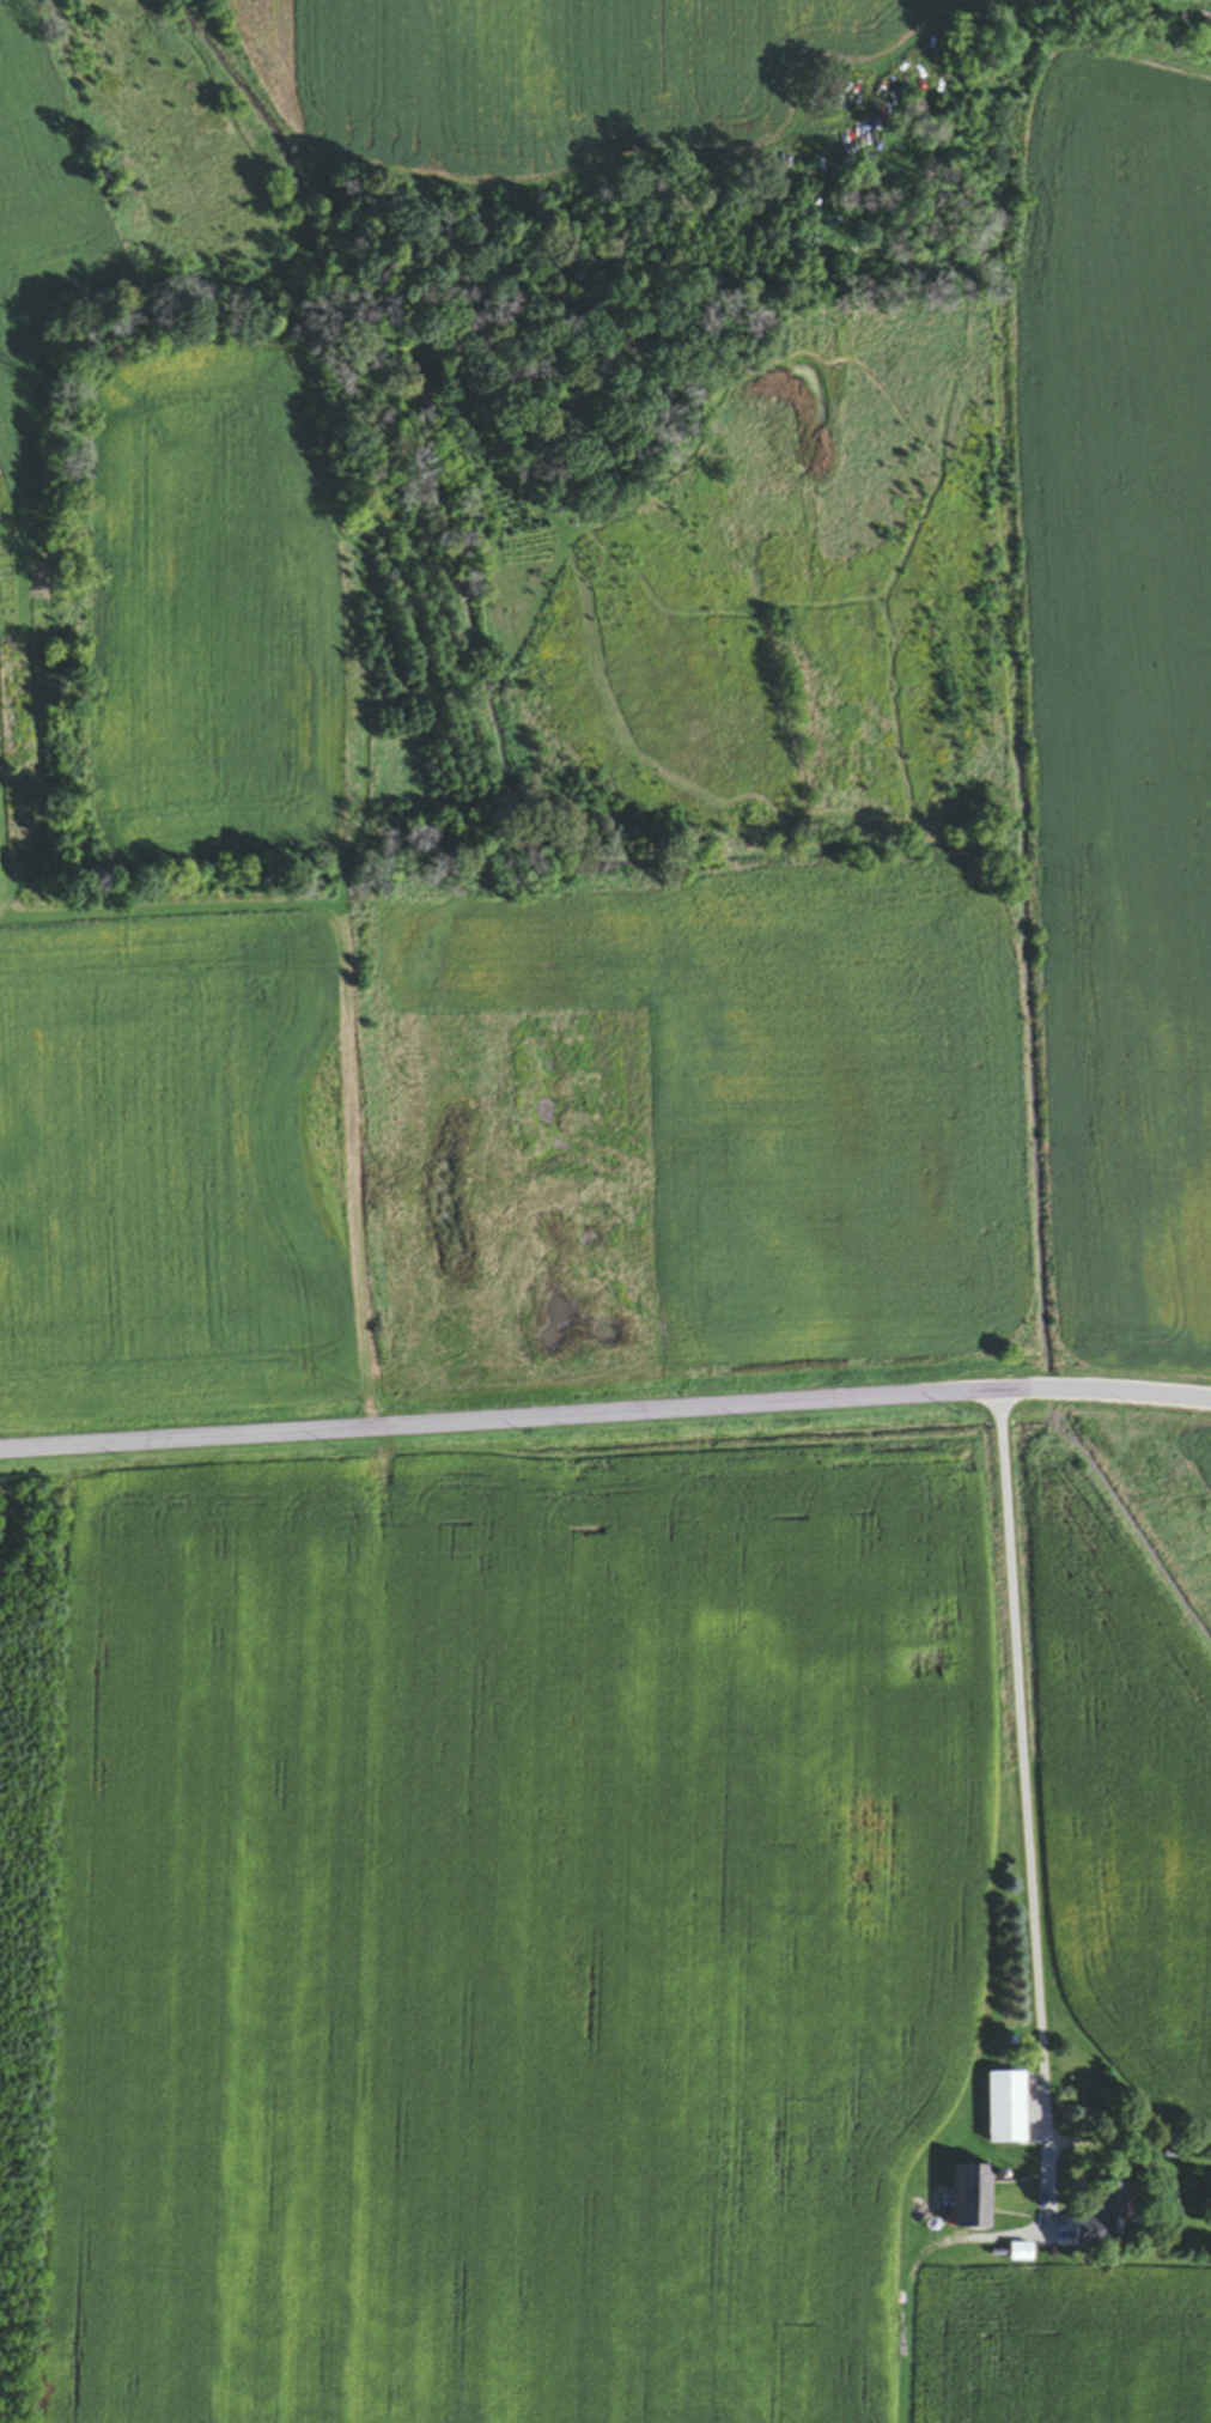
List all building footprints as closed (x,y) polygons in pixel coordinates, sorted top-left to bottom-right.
[(989,2147),(1026,2146),(1026,2075),(989,2075),(989,2147)] [(956,2169),(956,2231),(990,2231),(990,2169),(956,2169)] [(1101,2187),(1101,2221),(1133,2221),(1133,2187),(1101,2187)] [(1067,2230),(1067,2248),(1084,2248),(1084,2230),(1067,2230)]
